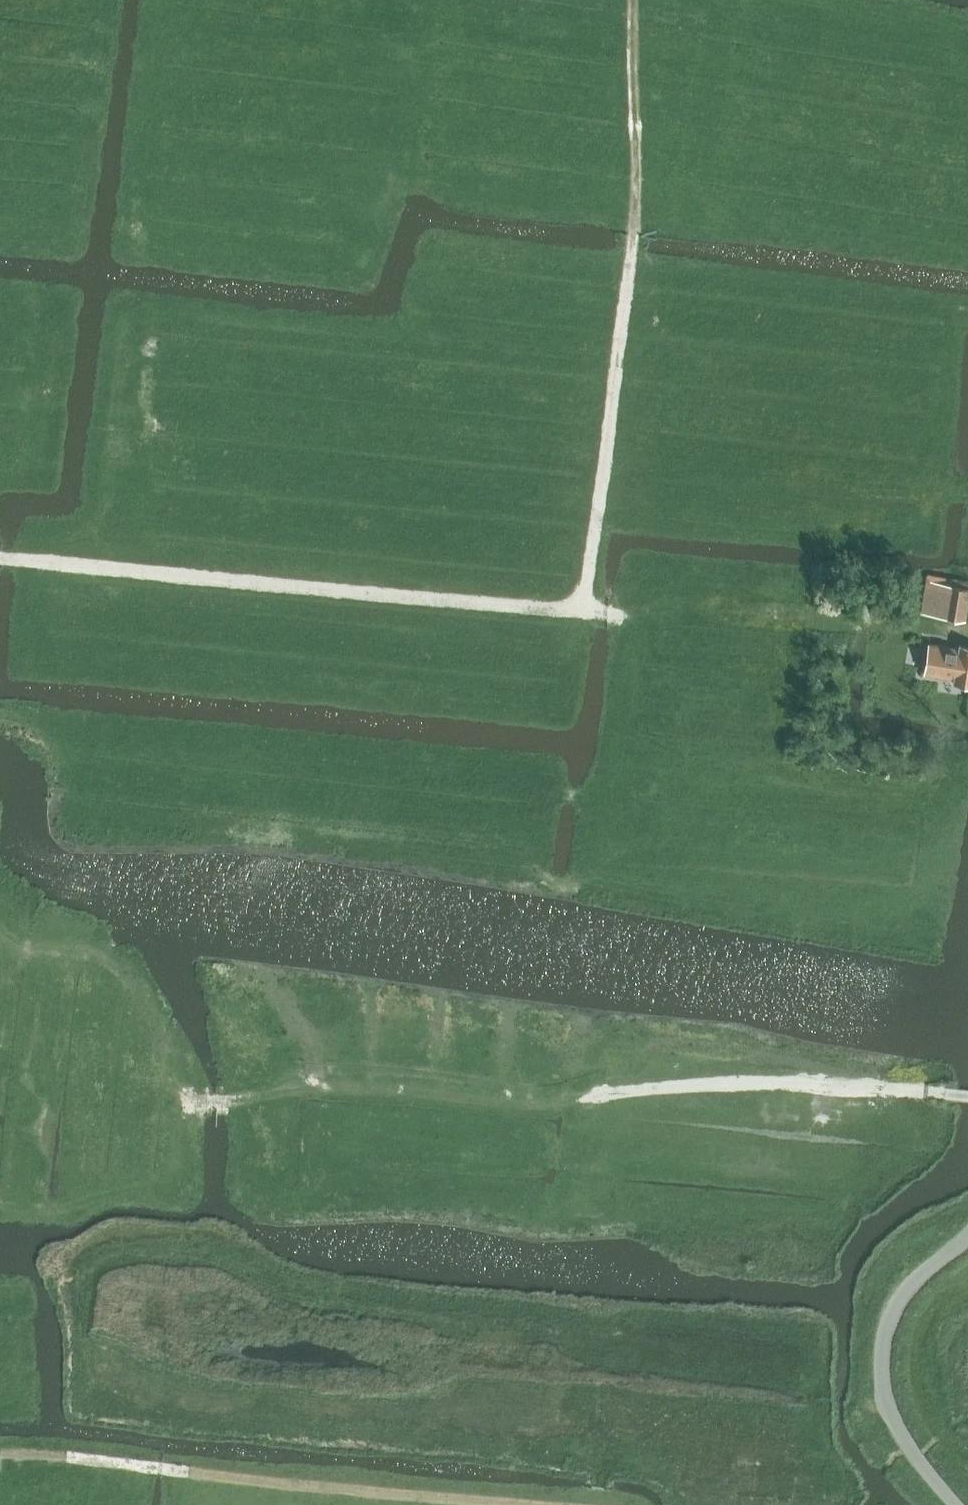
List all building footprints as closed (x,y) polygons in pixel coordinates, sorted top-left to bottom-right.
[(926,613),(965,620),(967,600),(967,587),(931,581),(926,613)] [(924,673),(954,678),(953,682),(967,684),(967,646),(959,644),(958,648),(929,644),(924,673)]
